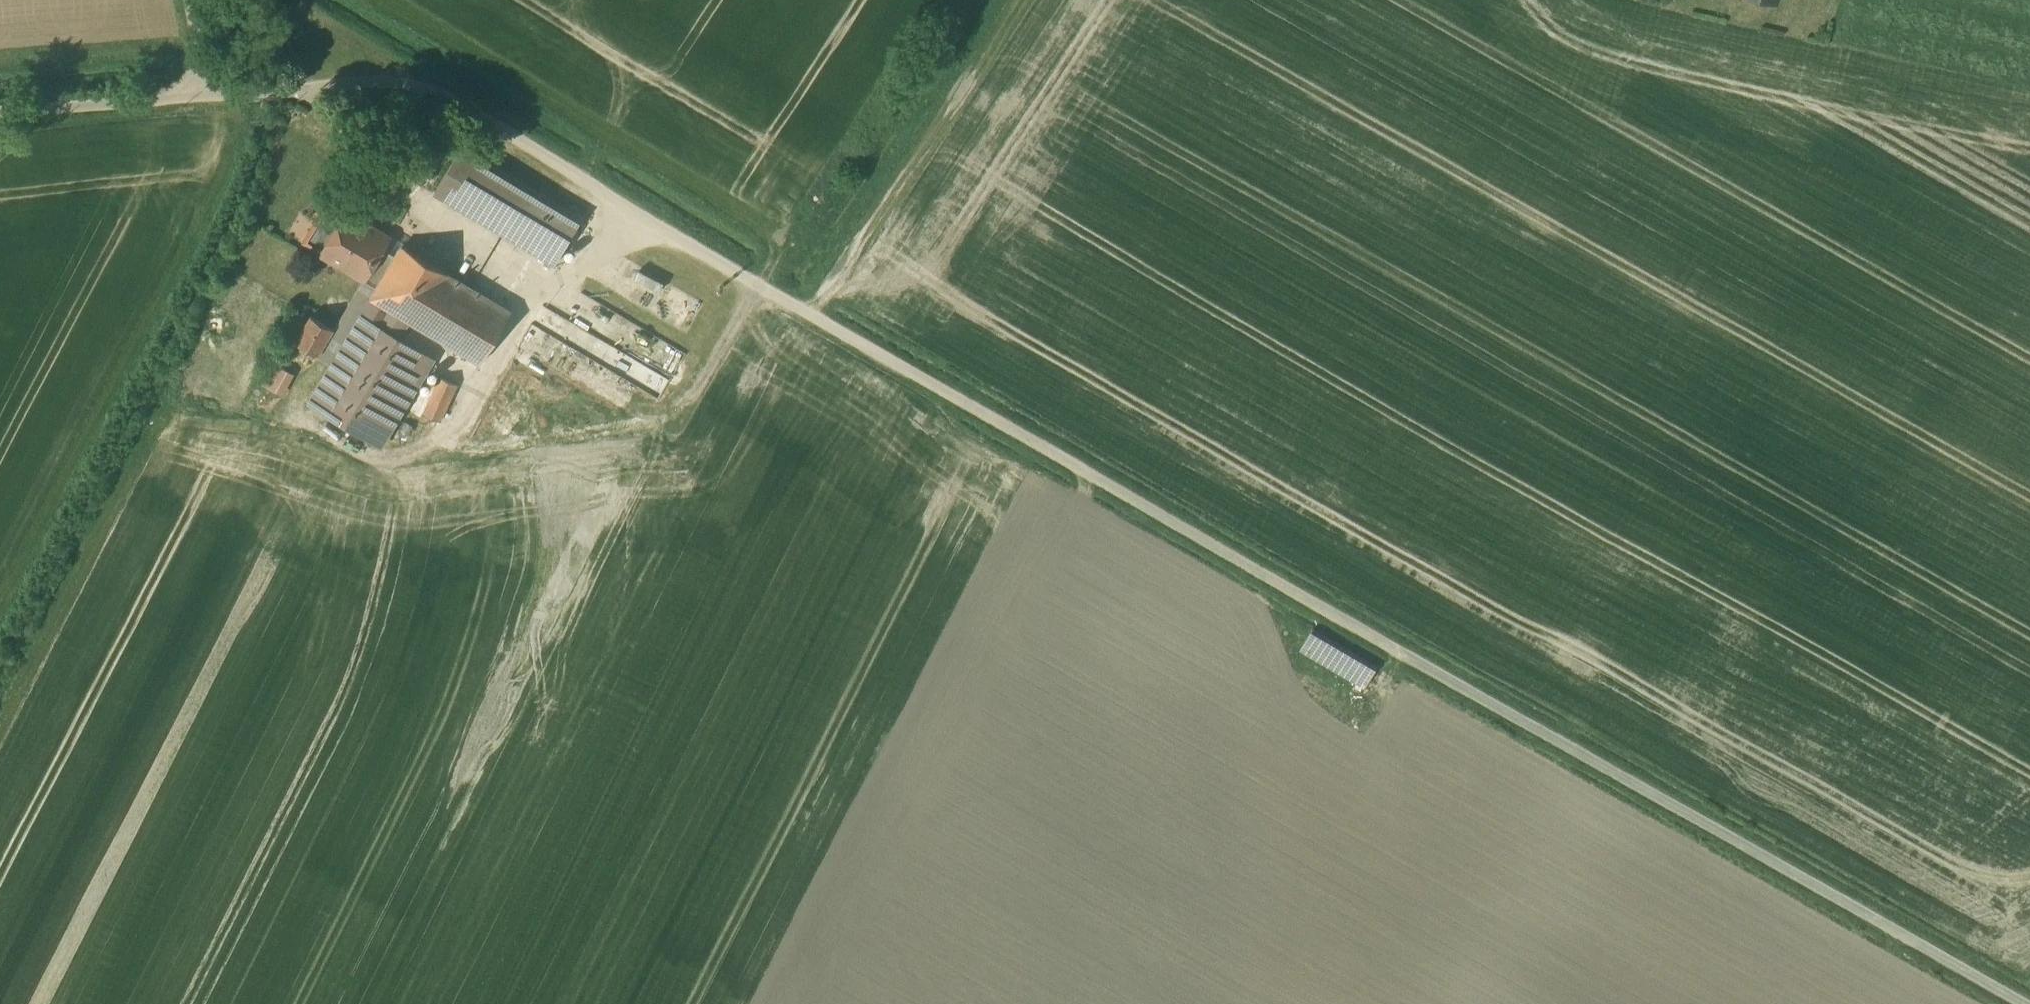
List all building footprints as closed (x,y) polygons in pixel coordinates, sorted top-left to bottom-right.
[(462,148),(435,193),(556,263),(582,219),(462,148)] [(321,255),(378,288),(397,256),(383,248),(387,242),(361,227),(364,222),(347,212),(346,214),(328,203),(305,242),(323,252),(321,255)] [(362,316),(310,403),(382,446),(434,359),(399,338),(409,321),(480,364),(512,311),(403,246),(397,256),(378,288),(372,299),(389,309),(379,326),(362,316)] [(311,315),(296,341),(319,354),(334,328),(311,315)] [(273,362),(262,384),(284,395),(295,374),(273,362)] [(441,377),(424,414),(440,421),(457,384),(441,377)] [(1366,682),(1376,659),(1311,631),(1301,654),(1366,682)]
